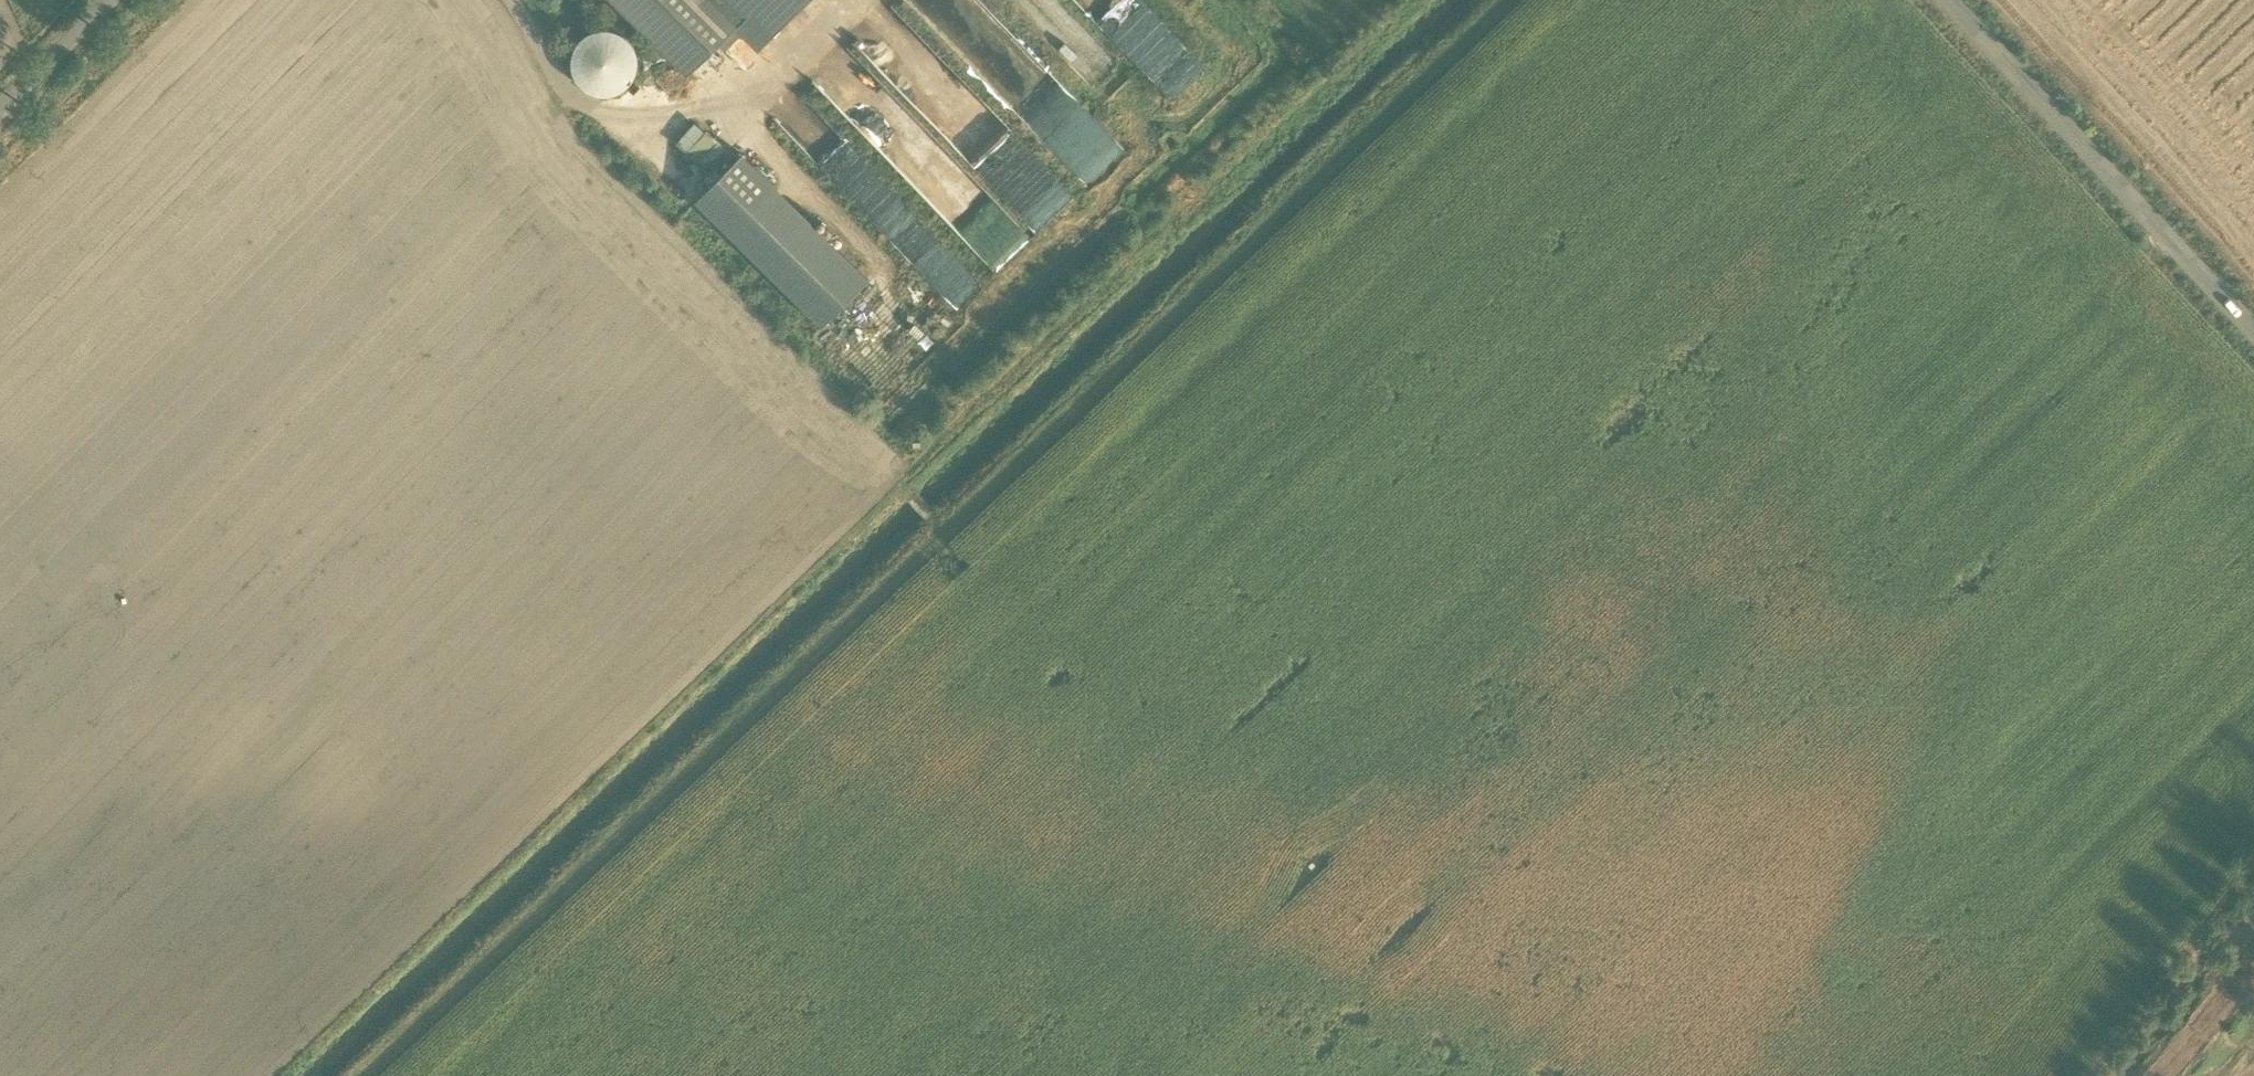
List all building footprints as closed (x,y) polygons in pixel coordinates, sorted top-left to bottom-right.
[(690,74),(736,27),(759,50),(808,0),(615,0),(690,74)] [(1054,122),(1078,97),(977,0),(926,0),(1054,122)] [(1207,64),(1141,0),(1105,0),(1090,16),(1174,98),(1207,64)] [(574,74),(576,79),(579,84),(584,88),(588,91),(593,93),(599,95),(605,95),(610,95),(616,93),(621,91),(626,88),(630,84),(633,79),(636,74),(637,68),(638,62),(637,57),(636,51),(633,46),(630,41),(626,37),(621,34),(616,32),(610,30),(605,30),(599,30),(593,31),(588,34),(584,37),(579,41),(576,46),(574,51),(572,57),(572,62),(572,68),(574,74)] [(880,138),(880,154),(926,153),(926,103),(861,103),(861,138),(880,138)] [(678,135),(706,165),(728,145),(700,115),(678,135)] [(728,233),(775,186),(742,154),(696,201),(728,233)]
